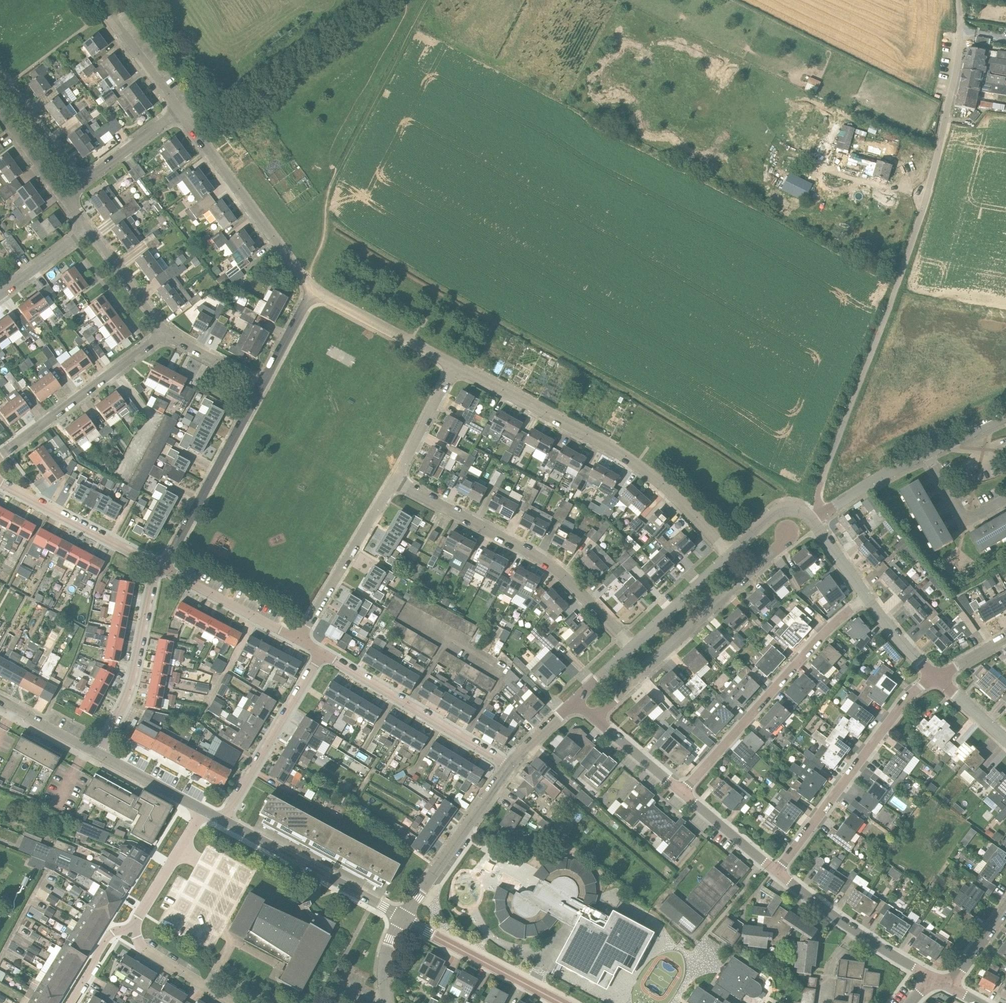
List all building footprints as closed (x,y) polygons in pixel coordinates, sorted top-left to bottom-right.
[(92,58),(107,46),(98,34),(83,45),(92,58)] [(1005,66),(1005,53),(998,52),(997,59),(987,57),(984,57),(986,52),(989,52),(990,45),(988,45),(989,39),(977,37),(975,49),(968,48),(966,59),(1005,66)] [(109,77),(122,66),(113,55),(100,65),(101,66),(96,69),(95,70),(96,70),(97,73),(103,81),(109,76),(109,77)] [(88,58),(74,68),(78,74),(82,71),(92,64),(88,58)] [(966,59),(963,70),(986,74),(987,69),(991,70),(990,71),(999,72),(1000,72),(1005,73),(1005,72),(1005,73),(1005,66),(966,59)] [(92,64),(82,71),(86,77),(96,70),(95,70),(96,69),(92,64)] [(39,98),(51,88),(43,78),(50,73),(44,65),(30,75),(35,81),(29,85),(39,98)] [(117,88),(131,78),(122,66),(109,77),(109,76),(103,81),(110,90),(111,90),(115,86),(117,88)] [(56,90),(76,76),(72,70),(52,85),(56,90)] [(989,78),(989,75),(986,74),(963,70),(961,79),(1005,86),(1005,81),(989,78)] [(60,96),(65,92),(80,81),(76,76),(56,90),(60,96)] [(822,82),(810,77),(808,83),(819,88),(822,82)] [(961,79),(960,82),(961,82),(959,88),(980,92),(984,92),(984,93),(1002,95),(1002,93),(1005,94),(1005,87),(1005,86),(961,79)] [(123,96),(118,99),(118,100),(117,101),(124,110),(144,96),(135,84),(122,94),(123,96)] [(957,97),(991,102),(992,98),(978,96),(979,92),(980,92),(959,88),(957,97)] [(105,102),(115,95),(111,90),(110,90),(101,97),(105,102)] [(52,117),(66,107),(72,102),(65,92),(60,96),(45,107),(52,117)] [(118,99),(115,95),(105,102),(109,107),(117,101),(118,100),(118,99)] [(132,122),(139,117),(152,107),(144,96),(124,110),(132,122)] [(966,109),(975,110),(976,105),(1003,110),(1003,105),(995,104),(995,103),(991,102),(957,97),(955,107),(966,109)] [(842,110),(830,105),(828,111),(833,113),(830,121),(843,126),(837,143),(834,143),(832,149),(835,150),(834,154),(830,153),(827,163),(831,164),(844,167),(858,117),(846,114),(848,111),(842,109),(842,110)] [(60,127),(73,117),(66,107),(52,117),(60,127)] [(79,121),(89,114),(85,109),(75,116),(79,121)] [(975,110),(969,118),(974,122),(980,114),(975,110)] [(83,126),(93,119),(89,114),(79,121),(83,126)] [(117,132),(123,128),(115,119),(110,122),(117,132)] [(117,132),(110,122),(95,134),(76,148),(83,158),(104,143),(100,138),(109,132),(112,136),(117,132)] [(76,148),(95,134),(87,124),(68,138),(76,148)] [(166,161),(171,157),(183,148),(175,138),(163,146),(167,151),(161,155),(166,161)] [(179,168),(191,159),(183,148),(171,157),(179,168)] [(888,181),(892,166),(877,162),(850,153),(848,161),(875,170),(873,176),(888,181)] [(15,164),(7,154),(0,159),(0,171),(2,174),(15,164)] [(22,174),(15,164),(2,174),(0,175),(0,183),(3,188),(7,185),(9,183),(22,174)] [(140,178),(146,174),(138,165),(133,169),(140,178)] [(135,182),(140,178),(133,169),(128,172),(135,182)] [(183,180),(182,180),(183,181),(191,191),(206,180),(198,169),(182,180),(183,180)] [(169,183),(179,176),(175,170),(166,178),(169,183)] [(804,202),(813,184),(790,173),(782,190),(804,202)] [(174,188),(183,181),(182,180),(183,180),(182,180),(179,176),(169,183),(174,188)] [(189,217),(213,199),(209,194),(214,191),(206,180),(191,191),(198,202),(189,209),(185,212),(189,217)] [(17,208),(37,194),(29,184),(16,193),(20,198),(13,203),(17,208)] [(10,190),(7,185),(3,188),(0,190),(0,196),(1,197),(10,190)] [(98,211),(111,201),(110,201),(116,197),(109,187),(90,201),(98,211)] [(14,195),(10,190),(1,197),(5,202),(14,195)] [(19,229),(23,227),(42,212),(39,207),(44,204),(37,194),(17,208),(12,212),(19,222),(16,224),(19,229)] [(113,222),(138,204),(134,199),(118,211),(111,201),(98,211),(105,221),(110,217),(113,222)] [(216,204),(213,199),(189,217),(193,222),(203,215),(210,224),(216,220),(229,210),(221,200),(216,204)] [(120,242),(132,233),(131,233),(136,229),(128,218),(142,209),(138,204),(113,222),(117,227),(112,230),(120,242)] [(223,230),(236,220),(229,210),(216,220),(223,230)] [(61,226),(53,216),(41,225),(38,220),(30,226),(38,236),(45,231),(48,235),(61,226)] [(147,246),(156,238),(162,234),(158,229),(143,241),(147,246)] [(243,230),(228,241),(229,242),(225,244),(232,254),(237,250),(250,240),(243,230)] [(215,244),(225,236),(221,231),(211,239),(215,244)] [(128,252),(140,243),(132,233),(120,242),(128,252)] [(12,248),(19,257),(24,253),(11,236),(6,239),(12,248)] [(228,241),(225,236),(215,244),(219,249),(225,244),(229,242),(228,241)] [(150,250),(160,243),(156,238),(147,246),(150,250)] [(250,240),(237,250),(244,259),(220,277),(224,282),(229,279),(240,270),(250,263),(247,259),(258,250),(250,240)] [(12,248),(7,252),(14,261),(19,257),(12,248)] [(143,272),(156,262),(148,252),(135,261),(143,272)] [(187,260),(183,255),(175,261),(179,266),(187,260)] [(150,282),(157,276),(163,272),(156,262),(143,272),(150,282)] [(165,270),(169,275),(178,268),(175,263),(165,270)] [(165,302),(184,288),(176,278),(187,269),(183,265),(178,268),(169,275),(172,280),(157,291),(165,302)] [(68,288),(81,277),(74,267),(60,278),(65,284),(68,288)] [(233,284),(244,276),(240,270),(229,279),(233,284)] [(75,297),(89,287),(81,277),(68,288),(75,297)] [(54,292),(49,286),(44,289),(48,296),(54,292)] [(192,299),(184,288),(165,302),(173,313),(188,301),(192,306),(202,299),(198,294),(192,299)] [(281,311),(287,299),(273,291),(267,303),(281,311)] [(40,315),(50,308),(39,293),(29,301),(40,315)] [(96,317),(110,307),(103,296),(89,307),(96,317)] [(274,323),(281,311),(267,303),(260,299),(254,312),(258,314),(260,315),(274,323)] [(37,344),(42,340),(35,331),(46,323),(40,315),(29,301),(18,309),(31,326),(26,330),(31,336),(37,344)] [(71,312),(77,307),(72,301),(66,306),(71,312)] [(242,313),(246,307),(238,304),(235,309),(242,313)] [(218,320),(225,308),(219,305),(215,311),(202,305),(197,309),(200,313),(193,327),(204,333),(212,317),(218,320)] [(65,317),(64,316),(57,307),(52,311),(60,321),(65,317)] [(68,321),(74,316),(80,311),(77,307),(71,312),(64,316),(65,317),(68,321)] [(103,326),(117,316),(110,307),(96,317),(103,326)] [(242,314),(254,320),(258,314),(254,312),(246,307),(242,313),(242,314)] [(252,325),(254,320),(242,314),(239,319),(248,324),(242,335),(262,345),(268,334),(252,325)] [(19,331),(8,316),(0,323),(0,327),(9,339),(19,331)] [(111,336),(125,326),(117,316),(103,326),(111,336)] [(222,340),(228,328),(217,322),(210,334),(222,340)] [(118,346),(132,335),(125,326),(111,336),(118,346)] [(9,339),(0,327),(0,345),(9,339)] [(26,340),(31,336),(26,330),(21,334),(26,340)] [(86,339),(92,335),(88,330),(82,334),(86,339)] [(90,344),(95,340),(92,335),(86,339),(90,344)] [(255,358),(262,346),(262,345),(242,335),(243,336),(237,347),(232,345),(228,352),(242,359),(245,352),(255,358)] [(79,347),(84,343),(80,337),(75,341),(79,347)] [(100,359),(105,355),(98,345),(93,349),(100,359)] [(53,366),(58,363),(55,357),(55,356),(51,350),(45,354),(49,360),(53,366)] [(82,372),(92,365),(82,350),(71,358),(82,372)] [(28,370),(34,365),(29,358),(25,361),(26,363),(26,368),(28,370)] [(71,380),(82,372),(71,358),(61,365),(71,380)] [(48,370),(53,366),(49,360),(44,364),(48,370)] [(24,373),(28,370),(26,368),(26,363),(25,361),(19,365),(24,373)] [(158,384),(166,369),(155,363),(147,378),(158,384)] [(169,389),(176,374),(166,369),(158,384),(169,389)] [(22,389),(18,383),(10,372),(5,376),(17,393),(22,389)] [(51,395),(61,387),(50,373),(40,381),(51,395)] [(185,411),(187,406),(195,391),(184,385),(187,380),(176,374),(169,389),(166,394),(182,403),(179,408),(185,411)] [(22,389),(27,385),(23,379),(18,383),(22,389)] [(40,403),(51,395),(40,381),(29,388),(40,403)] [(139,394),(144,390),(139,384),(134,388),(139,394)] [(484,429),(487,424),(474,418),(476,414),(474,412),(480,400),(463,391),(456,403),(466,408),(461,417),(484,429)] [(117,414),(127,406),(116,392),(106,400),(117,414)] [(20,418),(30,410),(19,396),(10,403),(20,418)] [(159,407),(163,401),(157,398),(153,404),(159,407)] [(218,422),(224,411),(212,405),(213,403),(205,398),(201,405),(209,409),(205,415),(218,422)] [(106,422),(117,414),(106,400),(96,407),(106,422)] [(165,410),(168,403),(163,401),(159,407),(165,410)] [(20,418),(10,403),(0,410),(0,413),(9,426),(20,418)] [(134,415),(139,411),(134,405),(129,409),(134,415)] [(502,434),(511,417),(500,411),(492,426),(487,424),(484,429),(481,435),(487,437),(491,429),(502,434)] [(187,413),(184,418),(191,422),(193,417),(187,413)] [(86,437),(96,429),(85,415),(75,422),(86,437)] [(174,427),(177,422),(177,421),(165,415),(162,421),(174,427)] [(212,433),(218,422),(205,415),(204,415),(198,425),(212,433)] [(459,421),(449,416),(443,427),(458,435),(463,425),(481,435),(484,429),(461,417),(459,421)] [(515,438),(523,424),(511,417),(502,434),(503,434),(513,441),(508,452),(513,455),(520,441),(515,438)] [(198,425),(191,422),(184,418),(182,423),(189,426),(196,430),(192,436),(193,437),(193,438),(206,445),(212,433),(198,425)] [(171,432),(174,427),(162,421),(159,426),(171,432)] [(76,445),(86,437),(75,422),(65,430),(76,445)] [(111,438),(116,435),(109,425),(104,428),(108,434),(111,438)] [(168,438),(169,437),(171,433),(171,432),(159,426),(156,431),(168,438)] [(468,460),(471,455),(456,447),(452,445),(458,435),(443,427),(437,439),(448,444),(446,448),(458,455),(468,460)] [(103,438),(108,434),(104,428),(98,432),(103,438)] [(524,434),(520,441),(525,444),(536,449),(544,435),(533,429),(529,437),(524,434)] [(165,443),(166,442),(168,438),(156,431),(153,437),(165,443)] [(201,454),(206,445),(193,438),(186,433),(179,446),(187,451),(189,447),(201,454)] [(60,449),(65,445),(58,435),(52,439),(60,449)] [(545,472),(556,450),(551,447),(555,441),(544,435),(536,449),(547,455),(540,469),(545,472)] [(162,449),(165,443),(153,437),(150,442),(162,449)] [(173,447),(176,441),(169,437),(168,438),(166,442),(173,447)] [(520,441),(513,455),(518,457),(524,447),(525,444),(520,441)] [(160,454),(162,449),(150,442),(148,448),(160,454)] [(63,455),(69,450),(65,445),(60,449),(59,449),(63,455)] [(36,467),(50,457),(42,446),(29,457),(36,467)] [(568,467),(576,452),(565,446),(562,453),(556,450),(545,472),(550,475),(557,461),(568,467)] [(81,459),(84,456),(83,454),(78,447),(73,451),(77,457),(79,456),(81,459)] [(445,468),(451,457),(433,447),(427,459),(445,468)] [(157,460),(160,454),(148,448),(145,453),(157,460)] [(190,463),(177,456),(179,453),(171,448),(165,458),(160,456),(158,460),(166,464),(171,467),(172,467),(184,474),(190,463)] [(117,458),(120,453),(113,449),(111,455),(117,458)] [(568,467),(580,472),(583,466),(587,458),(576,452),(568,467)] [(154,465),(157,460),(145,453),(142,459),(154,465)] [(465,466),(468,460),(458,455),(455,460),(465,466)] [(469,497),(477,483),(479,478),(468,472),(476,458),(471,455),(468,460),(465,466),(459,476),(464,479),(458,491),(469,497)] [(51,486),(64,476),(50,457),(36,467),(51,486)] [(151,471),(153,466),(154,465),(142,459),(139,464),(151,471)] [(445,468),(427,459),(420,471),(432,478),(439,466),(444,469),(445,468)] [(70,476),(77,463),(71,460),(64,473),(70,476)] [(597,463),(593,471),(590,476),(601,483),(608,470),(597,463)] [(148,476),(149,475),(151,471),(139,464),(136,470),(148,476)] [(171,467),(166,464),(163,470),(153,466),(151,471),(149,475),(159,480),(162,475),(179,484),(184,474),(172,467),(171,467)] [(145,482),(148,476),(136,470),(133,475),(145,482)] [(614,490),(620,476),(608,470),(601,483),(614,490)] [(494,486),(501,473),(496,471),(490,483),(494,486)] [(507,477),(501,473),(494,486),(499,489),(500,487),(500,488),(507,477)] [(453,488),(459,476),(454,474),(448,486),(453,488)] [(84,503),(91,489),(90,489),(92,486),(85,482),(87,478),(81,475),(76,484),(79,484),(72,497),(84,503)] [(142,487),(145,482),(133,475),(130,481),(142,487)] [(572,486),(577,489),(583,478),(578,476),(572,486)] [(105,487),(109,479),(104,477),(100,484),(99,484),(95,491),(91,489),(84,503),(94,509),(101,495),(105,487)] [(583,478),(577,489),(582,492),(587,481),(583,478)] [(114,491),(118,484),(109,479),(105,487),(114,491)] [(139,492),(142,487),(130,481),(127,486),(139,492)] [(926,494),(923,488),(919,482),(900,492),(935,552),(953,541),(946,529),(949,527),(946,522),(943,524),(929,499),(932,498),(929,493),(926,494)] [(172,508),(178,497),(165,491),(167,488),(158,483),(155,490),(162,494),(159,501),(158,500),(172,508)] [(480,503),(488,489),(477,483),(469,497),(480,503)] [(632,504),(641,493),(631,484),(622,495),(632,504)] [(354,502),(366,507),(374,491),(362,486),(354,502)] [(521,500),(526,503),(533,489),(528,486),(522,496),(523,497),(521,500)] [(511,493),(500,488),(500,487),(499,489),(489,508),(500,514),(511,493)] [(531,506),(539,491),(533,488),(533,489),(526,503),(522,510),(526,512),(520,524),(532,531),(539,518),(538,518),(542,511),(531,506)] [(140,493),(132,489),(127,498),(135,502),(140,493)] [(511,520),(519,504),(521,500),(523,497),(522,496),(512,491),(511,493),(500,514),(511,520)] [(607,507),(614,497),(609,493),(602,503),(607,507)] [(641,513),(651,503),(641,493),(632,504),(641,513)] [(105,514),(112,501),(111,501),(111,500),(101,495),(94,509),(105,514)] [(868,513),(879,506),(872,496),(861,503),(868,513)] [(124,509),(129,501),(122,497),(119,502),(118,502),(117,504),(112,501),(105,514),(115,519),(122,508),(124,509)] [(612,510),(619,500),(614,497),(607,507),(612,510)] [(140,498),(138,503),(145,507),(148,502),(140,498)] [(158,500),(155,506),(152,511),(166,519),(172,508),(158,500)] [(145,507),(138,503),(135,508),(142,512),(145,507)] [(564,523),(569,512),(573,506),(568,503),(564,510),(559,520),(564,523)] [(883,523),(885,521),(888,519),(879,506),(873,509),(883,523)] [(559,520),(564,510),(559,507),(553,517),(559,520)] [(15,516),(5,510),(0,518),(0,526),(7,530),(15,516)] [(659,510),(646,525),(656,534),(654,536),(659,540),(663,536),(670,528),(665,524),(669,519),(659,510)] [(846,530),(860,520),(853,510),(838,520),(846,530)] [(166,519),(152,511),(149,516),(146,522),(160,529),(166,519)] [(422,519),(414,515),(413,518),(411,517),(401,511),(394,521),(405,527),(408,529),(412,523),(418,527),(422,519)] [(988,525),(986,522),(982,525),(983,528),(971,536),(981,553),(1005,538),(1005,515),(988,525)] [(10,553),(26,521),(15,516),(7,530),(1,541),(7,544),(4,549),(9,552),(10,553)] [(634,530),(642,521),(638,517),(630,526),(634,530)] [(544,537),(550,524),(539,518),(532,531),(544,537)] [(885,521),(895,534),(898,531),(888,519),(885,521)] [(856,545),(865,537),(863,534),(868,530),(860,520),(846,530),(853,541),(856,545)] [(28,541),(36,526),(26,521),(10,553),(13,554),(22,538),(28,541)] [(388,531),(402,539),(408,529),(405,527),(394,521),(388,531)] [(596,543),(611,525),(607,521),(597,532),(591,540),(596,543)] [(638,534),(646,525),(642,521),(634,530),(638,534)] [(160,529),(146,522),(147,522),(144,529),(136,525),(133,531),(141,536),(142,533),(155,540),(160,529)] [(564,548),(571,533),(560,527),(553,542),(564,548)] [(591,540),(597,532),(593,528),(587,536),(591,540)] [(36,565),(52,535),(40,529),(33,543),(27,554),(38,560),(35,565),(36,565)] [(434,542),(439,533),(434,530),(429,539),(434,542)] [(396,550),(400,544),(402,539),(388,531),(382,542),(396,550)] [(458,550),(464,538),(453,531),(447,541),(446,544),(442,550),(454,557),(455,556),(458,550)] [(686,536),(681,531),(671,540),(670,540),(668,542),(663,536),(659,540),(665,547),(671,554),(677,547),(685,556),(696,546),(686,536)] [(574,553),(581,539),(571,533),(564,548),(574,553)] [(52,535),(36,565),(40,567),(42,562),(43,563),(48,551),(55,555),(62,540),(52,535)] [(880,547),(871,537),(868,540),(865,537),(856,545),(859,549),(858,550),(867,559),(880,547)] [(427,566),(432,569),(440,556),(442,550),(446,544),(447,541),(442,538),(438,546),(433,555),(427,566)] [(457,578),(462,581),(466,573),(471,564),(466,561),(469,556),(470,557),(476,544),(464,538),(458,550),(455,556),(454,557),(450,565),(461,571),(457,578)] [(905,538),(899,543),(894,548),(899,554),(903,551),(910,544),(905,538)] [(63,565),(65,560),(73,546),(62,540),(55,555),(60,558),(54,569),(59,571),(63,565)] [(419,549),(422,545),(415,541),(412,545),(419,549)] [(395,567),(399,560),(396,558),(399,552),(396,550),(382,542),(376,552),(388,560),(386,562),(395,567)] [(416,554),(419,549),(412,545),(409,550),(416,554)] [(591,569),(607,554),(599,545),(582,560),(591,569)] [(75,566),(83,551),(73,546),(65,560),(75,566)] [(671,554),(665,547),(660,552),(651,560),(665,575),(675,566),(667,557),(671,554)] [(876,569),(889,556),(880,547),(867,559),(876,569)] [(490,568),(497,555),(485,549),(478,561),(490,568)] [(622,565),(627,561),(631,557),(630,556),(635,552),(632,549),(618,561),(622,565)] [(794,559),(803,570),(804,571),(816,561),(811,556),(812,555),(810,554),(806,549),(794,559)] [(80,582),(94,557),(83,551),(75,566),(80,568),(77,574),(78,575),(73,585),(77,588),(80,582)] [(921,559),(915,551),(909,557),(915,564),(917,562),(920,559),(921,559)] [(599,578),(616,563),(607,554),(591,569),(599,578)] [(500,591),(507,578),(501,575),(509,561),(497,555),(490,568),(491,568),(486,577),(497,583),(491,594),(496,597),(499,591),(500,591)] [(94,557),(80,582),(85,584),(88,579),(89,579),(91,574),(97,577),(105,563),(94,557)] [(634,568),(635,566),(638,564),(631,557),(627,561),(634,568)] [(932,574),(920,559),(917,562),(929,576),(932,574)] [(655,584),(665,575),(651,560),(642,569),(655,584)] [(629,572),(632,569),(634,568),(627,561),(622,565),(629,572)] [(417,582),(425,567),(417,563),(410,577),(417,582)] [(471,564),(466,573),(472,576),(476,567),(471,564)] [(28,579),(32,571),(21,565),(20,567),(16,573),(17,574),(28,579)] [(387,573),(375,565),(375,566),(374,566),(368,576),(381,583),(384,577),(393,582),(397,575),(388,570),(387,573)] [(889,587),(903,574),(894,565),(880,578),(889,587)] [(520,591),(530,573),(518,567),(510,580),(511,580),(505,593),(504,594),(513,599),(520,591)] [(803,570),(793,575),(801,589),(812,581),(804,571),(803,570)] [(787,579),(781,571),(767,583),(770,587),(771,588),(772,588),(776,593),(784,586),(786,588),(791,583),(796,593),(801,589),(793,575),(787,579)] [(520,591),(530,596),(534,591),(535,592),(542,579),(530,573),(520,591)] [(607,587),(617,578),(613,574),(603,583),(607,587)] [(906,596),(913,589),(910,586),(912,584),(903,574),(889,587),(898,597),(903,593),(906,596)] [(943,587),(932,574),(929,576),(927,578),(938,591),(939,590),(943,587)] [(824,597),(838,586),(831,575),(816,586),(819,590),(809,597),(814,603),(824,597)] [(381,602),(385,595),(377,590),(381,583),(368,576),(362,586),(363,586),(363,587),(374,594),(373,597),(381,602)] [(637,581),(633,577),(624,585),(638,600),(648,591),(638,581),(637,581)] [(505,593),(511,580),(510,580),(507,578),(500,591),(505,593)] [(992,588),(996,585),(992,578),(987,581),(992,588)] [(132,595),(135,584),(114,580),(112,591),(117,592),(132,595)] [(987,590),(992,588),(987,581),(983,584),(987,590)] [(628,610),(638,600),(624,585),(615,595),(619,599),(628,610)] [(101,594),(104,589),(98,586),(95,591),(101,594)] [(837,605),(838,604),(838,603),(846,597),(838,586),(824,597),(828,602),(823,606),(827,611),(837,604),(837,605)] [(943,587),(939,590),(945,599),(949,596),(943,587)] [(543,599),(539,603),(538,603),(539,604),(546,611),(560,597),(552,588),(541,598),(543,599)] [(912,615),(926,602),(913,589),(906,596),(909,600),(903,606),(912,615)] [(769,600),(759,590),(749,599),(760,612),(771,603),(777,609),(779,607),(781,605),(774,596),(769,600)] [(1001,594),(1001,593),(997,595),(998,596),(997,597),(1005,611),(1005,610),(1005,591),(1001,594)] [(130,606),(132,595),(117,592),(117,594),(111,593),(109,602),(115,603),(130,606)] [(413,605),(419,595),(413,592),(408,603),(413,605)] [(41,603),(43,598),(37,594),(34,600),(41,603)] [(363,601),(351,594),(351,595),(350,594),(344,604),(365,616),(373,604),(364,599),(363,601)] [(418,608),(424,597),(419,595),(413,605),(418,608)] [(403,607),(406,602),(395,596),(392,601),(403,607)] [(528,607),(535,599),(530,596),(524,604),(528,607)] [(423,611),(429,600),(424,597),(418,608),(423,611)] [(559,616),(569,606),(560,597),(546,611),(550,616),(555,612),(559,616)] [(995,617),(1005,611),(997,597),(987,602),(995,617)] [(533,611),(539,604),(538,603),(539,603),(535,599),(528,607),(533,611)] [(429,614),(435,603),(429,600),(423,611),(429,614)] [(981,607),(976,600),(970,604),(974,612),(977,611),(984,623),(995,617),(987,602),(987,603),(987,604),(981,607)] [(400,612),(403,607),(392,601),(389,606),(400,612)] [(181,602),(174,616),(184,622),(192,608),(181,602)] [(931,623),(938,617),(939,616),(926,602),(912,615),(920,625),(927,619),(931,623)] [(115,603),(114,609),(113,615),(128,618),(130,606),(115,603)] [(434,617),(440,606),(435,603),(429,614),(434,617)] [(365,616),(344,604),(338,614),(352,623),(359,612),(365,617),(365,616)] [(396,618),(400,612),(389,606),(386,611),(396,618)] [(439,620),(445,609),(440,606),(434,617),(439,620)] [(795,622),(786,614),(779,607),(777,609),(774,613),(781,620),(785,623),(787,624),(802,639),(811,628),(808,625),(812,620),(803,613),(799,618),(799,617),(795,622)] [(192,608),(184,622),(195,627),(202,613),(192,608)] [(445,623),(450,612),(445,609),(439,620),(445,623)] [(748,619),(739,609),(727,621),(731,625),(730,626),(731,627),(732,627),(738,633),(750,622),(758,631),(763,624),(754,614),(748,619)] [(54,624),(58,615),(50,612),(47,618),(49,621),(54,624)] [(450,625),(456,614),(450,612),(445,623),(450,625)] [(574,612),(567,618),(564,621),(568,625),(574,620),(578,616),(574,612)] [(963,622),(969,618),(964,612),(958,617),(963,622)] [(195,627),(204,632),(205,632),(212,618),(202,613),(195,627)] [(345,633),(346,633),(352,623),(338,614),(332,625),(345,633)] [(455,628),(461,617),(456,614),(450,625),(455,628)] [(126,629),(128,618),(113,615),(111,626),(126,629)] [(460,631),(466,620),(461,617),(455,628),(460,631)] [(934,644),(950,629),(938,617),(931,623),(934,626),(925,634),(934,644)] [(215,638),(222,624),(212,618),(205,632),(203,637),(200,643),(197,649),(201,651),(205,646),(203,645),(206,640),(211,642),(214,637),(215,638)] [(864,624),(860,618),(851,625),(854,629),(849,633),(856,642),(853,644),(861,651),(867,644),(862,638),(870,631),(866,626),(866,625),(865,624),(864,624)] [(943,653),(955,641),(964,633),(965,635),(976,628),(970,619),(969,618),(963,622),(959,625),(952,631),(950,629),(934,644),(943,653)] [(466,634),(472,623),(469,622),(466,620),(460,631),(466,634)] [(583,623),(579,626),(574,620),(568,625),(575,632),(579,637),(588,646),(598,637),(589,627),(588,628),(583,623)] [(553,632),(560,625),(556,621),(549,628),(553,632)] [(396,636),(402,625),(397,622),(391,633),(396,636)] [(472,637),(478,626),(472,623),(466,634),(472,637)] [(219,654),(232,629),(222,624),(215,638),(219,640),(216,646),(217,646),(214,651),(219,654)] [(365,624),(362,629),(369,633),(372,628),(365,624)] [(793,649),(802,639),(787,624),(774,639),(786,649),(790,645),(793,649)] [(344,650),(348,643),(341,639),(345,633),(332,625),(326,634),(327,635),(326,636),(338,643),(336,645),(344,650)] [(401,639),(407,628),(402,625),(396,636),(401,639)] [(123,640),(126,629),(111,626),(108,637),(123,640)] [(551,651),(555,647),(547,639),(535,627),(531,632),(550,651),(551,651)] [(406,642),(412,631),(407,628),(401,639),(406,642)] [(178,632),(169,629),(167,636),(178,638),(178,634),(178,632)] [(235,648),(242,634),(232,629),(219,654),(224,656),(230,645),(235,648)] [(369,633),(362,629),(360,634),(366,638),(369,633)] [(722,635),(716,629),(704,641),(718,655),(730,643),(722,635)] [(411,645),(418,634),(412,631),(406,642),(411,645)] [(522,635),(516,631),(512,639),(518,642),(522,635)] [(578,656),(588,646),(579,637),(575,632),(566,641),(569,645),(569,646),(578,656)] [(121,651),(123,640),(108,637),(103,636),(96,635),(94,634),(93,639),(101,641),(99,647),(104,648),(106,648),(121,651)] [(203,637),(197,634),(194,640),(200,643),(203,637)] [(416,648),(423,637),(418,634),(411,645),(416,648)] [(555,647),(559,643),(551,634),(547,639),(555,647)] [(253,656),(261,642),(250,636),(237,661),(242,664),(248,653),(253,656)] [(373,667),(381,653),(384,648),(380,645),(383,641),(377,637),(374,642),(363,661),(373,667)] [(422,651),(428,640),(423,637),(416,648),(422,651)] [(738,652),(743,646),(735,638),(730,644),(738,652)] [(184,656),(185,651),(181,650),(181,649),(173,648),(174,642),(159,639),(156,651),(184,656)] [(774,639),(766,647),(764,645),(758,651),(777,667),(786,658),(782,654),(786,649),(774,639)] [(427,654),(433,643),(428,640),(422,651),(427,654)] [(28,647),(38,653),(39,651),(41,647),(31,642),(28,647)] [(259,669),(271,647),(261,642),(253,656),(257,658),(248,676),(254,679),(256,675),(259,669)] [(432,658),(439,647),(433,643),(427,654),(432,658)] [(846,651),(838,644),(834,648),(830,645),(821,655),(833,666),(842,656),(846,651)] [(389,651),(394,654),(397,649),(392,646),(389,651)] [(273,667),(281,652),(271,647),(259,669),(269,674),(273,666),(273,667)] [(121,651),(106,648),(104,659),(108,661),(108,666),(115,668),(116,662),(119,662),(121,651)] [(397,649),(394,654),(399,657),(402,652),(397,649)] [(444,664),(450,653),(445,650),(439,661),(444,664)] [(698,652),(695,650),(683,661),(696,675),(697,675),(709,663),(700,654),(698,652)] [(183,662),(184,656),(156,651),(154,662),(169,665),(171,659),(178,661),(183,662)] [(566,667),(551,651),(550,651),(541,660),(558,676),(566,667)] [(768,678),(777,667),(758,651),(758,652),(751,660),(756,666),(752,671),(760,679),(764,674),(768,678)] [(9,680),(19,662),(22,657),(12,652),(9,657),(7,661),(0,674),(0,675),(9,680)] [(278,682),(291,657),(281,652),(273,667),(278,669),(273,679),(278,682)] [(29,691),(40,697),(47,683),(50,677),(55,668),(60,658),(55,656),(49,653),(46,660),(40,672),(29,691)] [(383,673),(391,659),(386,656),(381,653),(373,667),(383,673)] [(449,667),(455,656),(450,653),(444,664),(449,667)] [(425,662),(427,658),(421,654),(418,659),(425,662)] [(826,686),(830,681),(824,676),(833,666),(821,655),(812,665),(816,669),(812,673),(826,686)] [(34,669),(40,658),(36,656),(32,663),(20,686),(29,691),(40,672),(34,669)] [(454,670),(460,660),(455,656),(449,667),(454,670)] [(527,675),(531,671),(531,670),(517,656),(513,662),(527,675)] [(294,677),(302,663),(291,657),(278,682),(283,685),(286,680),(285,679),(288,674),(294,677)] [(221,674),(227,663),(216,658),(213,665),(211,668),(221,674)] [(403,685),(416,660),(411,658),(409,662),(404,659),(401,665),(393,679),(403,685)] [(401,665),(397,662),(391,659),(383,673),(393,679),(401,665)] [(20,686),(32,663),(28,660),(26,665),(19,662),(9,680),(20,686)] [(413,691),(426,669),(416,663),(417,661),(416,660),(403,685),(413,691)] [(459,673),(466,663),(460,660),(454,670),(459,673)] [(541,660),(531,670),(531,671),(548,686),(558,676),(541,660)] [(152,673),(167,676),(169,665),(154,662),(152,673)] [(464,677),(471,666),(466,663),(459,673),(464,677)] [(989,663),(984,668),(977,676),(981,680),(977,684),(987,693),(999,680),(989,671),(993,667),(989,663)] [(115,668),(108,666),(105,670),(95,665),(89,675),(95,679),(109,686),(114,676),(112,674),(115,668)] [(843,674),(848,668),(844,665),(839,671),(843,674)] [(889,678),(893,672),(883,665),(874,677),(872,675),(868,679),(889,695),(897,684),(889,678)] [(469,680),(476,669),(471,666),(464,677),(469,680)] [(54,679),(59,670),(55,668),(50,677),(54,679)] [(475,683),(481,672),(476,669),(469,680),(475,683)] [(516,684),(520,679),(511,670),(503,680),(507,685),(508,684),(521,698),(537,713),(545,705),(534,694),(530,698),(516,684)] [(450,687),(452,685),(448,682),(449,680),(444,677),(447,671),(443,677),(429,701),(439,706),(450,687)] [(760,679),(752,671),(748,675),(738,685),(751,697),(760,687),(756,683),(760,679)] [(480,686),(486,675),(481,672),(475,683),(480,686)] [(673,694),(684,684),(672,672),(662,682),(673,694)] [(167,676),(152,673),(150,684),(165,687),(166,681),(171,682),(172,677),(170,677),(167,676)] [(227,685),(232,676),(227,673),(222,682),(227,685)] [(429,701),(443,677),(438,673),(435,678),(430,675),(419,695),(429,701)] [(826,686),(812,673),(808,677),(804,674),(795,684),(807,695),(816,685),(817,684),(820,686),(823,683),(826,686)] [(258,687),(261,682),(258,681),(260,678),(256,675),(254,679),(251,683),(258,687)] [(485,689),(491,678),(486,675),(480,686),(485,689)] [(701,692),(702,691),(708,686),(697,675),(696,675),(690,681),(701,692)] [(67,689),(75,680),(69,677),(64,688),(67,689)] [(490,692),(496,681),(491,678),(485,689),(490,692)] [(103,696),(109,686),(95,679),(91,685),(88,683),(86,687),(90,689),(103,696)] [(867,685),(858,697),(869,705),(872,700),(880,706),(889,695),(868,679),(868,680),(865,684),(867,685)] [(999,680),(987,693),(997,703),(1001,698),(1005,702),(1005,701),(1005,686),(999,680)] [(696,698),(701,692),(690,681),(685,686),(696,698)] [(321,711),(326,714),(327,714),(342,688),(332,682),(324,695),(329,699),(326,704),(326,703),(321,711)] [(50,702),(57,688),(47,683),(40,697),(50,702)] [(83,692),(86,687),(80,683),(77,688),(83,692)] [(208,691),(209,685),(196,683),(195,689),(208,691)] [(147,695),(162,698),(164,693),(165,687),(150,684),(147,695)] [(228,687),(222,684),(217,694),(222,697),(228,687)] [(528,722),(537,713),(521,698),(508,684),(507,685),(503,689),(520,707),(517,711),(523,716),(528,722)] [(794,710),(807,695),(795,684),(786,694),(790,698),(786,702),(794,710)] [(458,685),(455,690),(450,687),(439,706),(449,712),(463,688),(458,685)] [(751,697),(738,685),(729,695),(726,692),(722,697),(734,708),(738,703),(742,707),(751,697)] [(706,694),(711,689),(708,686),(702,691),(706,694)] [(343,707),(352,693),(342,688),(327,714),(323,722),(326,724),(332,714),(333,715),(336,710),(340,713),(343,707)] [(466,696),(468,692),(463,688),(449,712),(458,718),(467,704),(470,699),(466,696)] [(478,695),(475,702),(480,705),(487,693),(479,688),(476,694),(478,695)] [(98,706),(103,696),(90,689),(84,698),(98,706)] [(249,692),(246,698),(251,701),(256,704),(260,706),(270,712),(275,702),(262,694),(259,698),(249,692)] [(869,705),(858,697),(852,692),(847,698),(854,703),(847,713),(865,727),(873,716),(865,710),(869,705)] [(354,714),(362,699),(352,693),(343,707),(348,710),(342,720),(348,723),(351,719),(354,714)] [(160,710),(162,704),(162,698),(147,695),(145,707),(160,710)] [(652,699),(647,695),(637,704),(648,716),(658,706),(652,699)] [(722,697),(721,696),(720,695),(715,700),(721,705),(713,714),(706,709),(725,726),(734,716),(730,712),(734,708),(722,697)] [(226,703),(216,697),(212,704),(213,704),(222,710),(226,703)] [(93,716),(98,706),(84,698),(79,709),(77,708),(74,713),(80,716),(83,711),(93,716)] [(362,699),(354,714),(363,719),(371,705),(362,699)] [(794,710),(786,702),(782,706),(778,703),(769,714),(781,725),(791,714),(790,714),(794,710)] [(222,710),(213,704),(209,711),(219,717),(223,711),(222,710)] [(256,704),(252,709),(250,714),(256,717),(264,722),(270,712),(260,706),(256,704)] [(469,724),(477,710),(472,707),(467,704),(458,718),(469,724)] [(495,707),(489,704),(486,709),(491,712),(495,707)] [(637,726),(648,716),(637,704),(627,714),(631,719),(637,726)] [(374,725),(382,711),(371,705),(363,719),(368,722),(368,724),(372,727),(373,725),(374,725)] [(677,719),(682,714),(673,705),(668,710),(677,719)] [(250,714),(243,709),(237,719),(258,732),(264,722),(256,717),(250,714)] [(725,726),(706,709),(701,716),(707,721),(704,724),(698,719),(694,724),(708,737),(712,732),(716,736),(725,726)] [(158,735),(169,715),(146,710),(138,725),(148,730),(158,735)] [(513,710),(509,716),(514,720),(520,726),(524,721),(513,710)] [(495,740),(509,716),(504,713),(501,718),(500,717),(498,722),(493,720),(485,734),(495,740)] [(857,738),(865,727),(847,713),(835,729),(845,737),(848,732),(857,738)] [(252,742),(258,732),(237,719),(229,714),(226,718),(225,721),(240,730),(239,733),(228,727),(252,742)] [(493,720),(488,717),(483,714),(475,728),(485,734),(493,720)] [(773,734),(781,725),(769,714),(760,723),(764,727),(760,731),(768,739),(773,734)] [(168,759),(180,736),(162,727),(169,715),(158,735),(150,750),(168,759)] [(390,735),(398,721),(388,715),(380,729),(384,732),(383,734),(388,737),(389,735),(390,735)] [(508,730),(514,720),(509,716),(495,740),(505,746),(513,732),(508,730)] [(945,725),(935,716),(929,724),(924,720),(917,728),(928,737),(931,734),(935,736),(930,742),(930,743),(945,725)] [(299,727),(322,742),(326,736),(321,733),(324,728),(305,717),(299,727)] [(400,741),(408,727),(398,721),(390,735),(400,741)] [(140,745),(148,730),(138,725),(130,740),(140,745)] [(954,746),(949,742),(956,734),(945,725),(930,743),(934,746),(935,744),(946,754),(954,746)] [(252,742),(228,727),(225,732),(221,730),(218,735),(246,752),(252,742)] [(322,742),(299,727),(293,737),(307,745),(309,741),(327,752),(330,747),(322,742)] [(368,735),(371,730),(365,727),(362,731),(362,732),(368,735)] [(403,756),(418,733),(408,727),(400,741),(405,744),(403,749),(401,748),(398,753),(403,756)] [(653,737),(658,741),(666,732),(661,727),(653,737)] [(671,727),(666,732),(658,741),(663,745),(660,749),(670,758),(685,740),(675,731),(671,727)] [(587,735),(580,729),(572,730),(565,737),(566,737),(567,738),(556,751),(565,758),(569,753),(574,757),(575,755),(582,761),(580,763),(581,763),(596,746),(596,745),(595,746),(589,741),(587,743),(583,740),(587,735)] [(845,737),(835,729),(828,738),(817,730),(812,737),(823,745),(841,759),(849,748),(841,742),(845,737)] [(150,750),(158,735),(148,730),(140,745),(150,750)] [(185,768),(195,751),(186,746),(192,735),(183,731),(180,736),(168,759),(185,768)] [(768,739),(760,731),(756,736),(752,732),(743,743),(756,754),(765,743),(768,739)] [(419,752),(428,739),(418,733),(403,756),(409,760),(415,750),(419,752)] [(32,740),(22,734),(13,750),(23,756),(32,740)] [(203,778),(222,742),(213,736),(209,744),(200,739),(195,751),(185,768),(203,778)] [(309,753),(304,750),(307,745),(293,737),(287,747),(311,761),(314,762),(315,760),(312,758),(314,756),(309,752),(309,753)] [(384,745),(387,740),(381,737),(379,742),(384,745)] [(42,745),(32,740),(23,756),(33,761),(42,745)] [(389,748),(392,743),(387,740),(384,745),(389,748)] [(689,766),(696,758),(687,750),(692,745),(685,740),(670,758),(681,766),(684,762),(689,766)] [(222,789),(241,753),(222,742),(203,778),(202,778),(222,789)] [(436,762),(444,748),(434,742),(425,756),(422,761),(428,764),(428,765),(429,765),(432,760),(436,762)] [(748,772),(752,768),(747,763),(756,754),(743,743),(734,752),(738,756),(734,760),(748,772)] [(903,771),(915,755),(898,743),(894,748),(900,752),(892,762),(903,771)] [(975,752),(964,743),(958,750),(954,746),(946,754),(942,759),(943,761),(946,764),(951,758),(957,764),(961,760),(965,763),(975,752)] [(52,751),(42,745),(33,761),(43,767),(52,751)] [(841,759),(823,745),(811,761),(807,758),(821,769),(825,764),(833,770),(841,759)] [(297,760),(307,766),(311,761),(287,747),(281,756),(295,765),(297,760)] [(436,762),(445,768),(446,768),(454,754),(444,748),(436,762)] [(603,755),(594,748),(581,764),(589,771),(585,776),(598,787),(617,765),(604,754),(603,755)] [(62,756),(52,751),(43,767),(53,772),(62,756)] [(976,780),(983,772),(978,768),(985,761),(975,752),(965,763),(968,766),(965,770),(976,780)] [(456,774),(464,760),(454,754),(446,768),(443,773),(440,778),(445,781),(448,777),(448,776),(451,771),(456,774)] [(289,774),(295,765),(281,756),(275,766),(289,774)] [(558,766),(562,761),(556,756),(552,760),(558,766)] [(531,766),(561,792),(566,786),(558,779),(557,780),(549,773),(552,769),(539,758),(531,766)] [(821,769),(807,758),(800,767),(795,764),(790,770),(817,791),(826,779),(818,774),(821,769)] [(466,780),(474,766),(464,760),(456,774),(466,780)] [(428,765),(428,764),(422,761),(420,766),(425,769),(428,765)] [(6,785),(15,766),(7,762),(0,777),(0,783),(6,785)] [(891,787),(903,771),(892,762),(884,773),(878,769),(875,774),(891,787)] [(299,781),(294,777),(289,774),(275,766),(269,777),(282,785),(285,781),(291,784),(300,789),(303,784),(299,781)] [(476,786),(484,772),(474,766),(466,780),(476,786)] [(561,792),(531,766),(529,769),(528,768),(522,775),(526,778),(535,786),(534,787),(538,794),(541,792),(542,795),(546,792),(555,799),(561,792)] [(1004,778),(994,769),(988,776),(983,772),(976,780),(987,790),(990,786),(994,789),(991,793),(1004,778)] [(434,775),(440,778),(443,773),(437,770),(434,775)] [(817,791),(790,770),(799,777),(787,792),(783,789),(797,800),(801,795),(809,801),(817,791)] [(571,776),(576,780),(580,775),(575,771),(571,776)] [(299,781),(302,775),(297,772),(294,777),(299,781)] [(95,774),(83,796),(133,822),(137,814),(140,816),(130,834),(151,846),(173,807),(143,791),(139,798),(131,794),(96,775),(95,774)] [(888,791),(891,787),(875,774),(871,779),(876,783),(869,794),(880,802),(888,791)] [(737,785),(727,776),(723,781),(718,777),(711,785),(715,789),(712,793),(723,802),(733,789),(737,785)] [(1004,778),(991,793),(990,794),(994,797),(1005,806),(1005,779),(1004,778)] [(677,824),(650,801),(655,795),(640,782),(615,813),(633,828),(639,820),(669,846),(663,852),(674,861),(696,836),(683,825),(681,827),(677,823),(677,824)] [(741,811),(748,802),(743,798),(744,798),(733,789),(723,802),(733,811),(736,807),(741,811)] [(794,822),(802,811),(794,805),(797,800),(783,789),(776,799),(780,802),(776,809),(794,822)] [(582,790),(576,796),(577,797),(592,810),(597,804),(595,802),(582,790)] [(462,796),(456,793),(452,800),(452,801),(464,810),(468,805),(459,800),(462,796)] [(872,812),(880,802),(869,794),(861,804),(855,800),(851,805),(868,817),(872,812)] [(389,885),(400,865),(270,795),(259,815),(389,885)] [(949,804),(951,799),(944,795),(942,800),(949,804)] [(427,803),(432,807),(436,801),(431,797),(427,803)] [(444,800),(441,804),(437,810),(450,819),(457,809),(444,800)] [(577,825),(585,815),(571,802),(562,812),(577,825)] [(429,811),(432,807),(427,803),(424,808),(429,811)] [(527,811),(515,803),(510,810),(500,825),(516,834),(521,826),(518,825),(527,811)] [(865,822),(868,817),(851,805),(848,810),(853,814),(845,825),(856,833),(865,821),(865,822)] [(1005,806),(995,818),(1001,823),(1005,817),(1005,806)] [(786,833),(794,822),(776,809),(764,825),(774,832),(778,827),(786,833)] [(450,819),(437,810),(433,815),(430,819),(443,828),(450,819)] [(418,816),(414,822),(419,825),(423,820),(418,816)] [(430,819),(427,823),(424,828),(437,838),(443,828),(430,819)] [(547,832),(552,826),(543,819),(538,824),(547,832)] [(105,844),(110,833),(81,822),(77,833),(88,837),(105,844)] [(419,825),(414,822),(411,827),(415,830),(419,825)] [(851,840),(856,833),(845,825),(837,835),(832,831),(828,836),(850,852),(855,845),(855,843),(851,840)] [(567,837),(572,831),(568,826),(562,833),(567,837)] [(437,838),(424,828),(420,834),(417,837),(430,847),(437,838)] [(42,842),(44,838),(25,830),(24,835),(42,842)] [(1000,842),(1004,835),(997,831),(993,838),(1000,842)] [(86,842),(88,837),(77,833),(75,838),(86,842)] [(127,840),(110,833),(105,844),(120,851),(120,852),(127,856),(143,866),(149,856),(133,847),(124,847),(127,840)] [(423,857),(430,847),(417,837),(410,847),(423,857)] [(892,848),(896,842),(890,839),(887,844),(892,848)] [(56,840),(53,848),(73,855),(75,848),(56,840)] [(698,849),(703,843),(699,840),(694,846),(698,849)] [(33,855),(47,861),(57,865),(69,872),(70,870),(89,879),(94,882),(98,885),(100,882),(108,887),(107,889),(122,898),(130,886),(100,867),(99,867),(90,862),(73,855),(53,848),(51,847),(38,841),(33,855)] [(999,848),(987,864),(998,872),(1005,861),(1005,853),(999,848)] [(123,862),(103,850),(101,855),(136,877),(143,866),(127,856),(123,862)] [(736,885),(750,869),(731,853),(717,870),(714,867),(687,900),(706,916),(708,914),(714,919),(739,889),(736,885)] [(130,886),(136,877),(101,855),(98,858),(103,861),(100,867),(130,886)] [(42,871),(46,862),(31,856),(28,866),(42,871)] [(520,867),(523,862),(514,857),(511,862),(520,867)] [(837,871),(842,862),(835,857),(829,866),(820,860),(814,869),(819,872),(813,881),(825,888),(837,871)] [(498,887),(494,900),(495,912),(502,925),(500,925),(505,931),(525,940),(526,937),(538,935),(551,928),(564,939),(613,968),(638,923),(619,913),(615,919),(594,908),(598,895),(596,895),(595,884),(596,883),(591,870),(589,872),(585,868),(585,865),(574,859),(573,861),(568,860),(568,858),(554,860),(554,862),(544,867),(543,865),(534,876),(546,883),(544,890),(539,892),(535,890),(534,892),(529,891),(525,891),(521,894),(517,892),(516,895),(498,887)] [(940,877),(951,862),(948,860),(937,875),(940,877)] [(57,865),(47,861),(45,865),(54,870),(57,865)] [(991,882),(998,872),(987,864),(979,875),(975,879),(992,891),(996,886),(991,882)] [(678,891),(693,873),(687,867),(671,885),(678,891)] [(848,878),(837,871),(825,888),(836,896),(842,887),(847,891),(857,874),(853,871),(848,878)] [(858,910),(867,897),(863,894),(865,890),(853,882),(858,874),(857,874),(847,891),(852,894),(847,902),(858,910)] [(992,891),(975,879),(972,884),(970,888),(964,884),(960,891),(976,903),(983,892),(989,896),(992,891)] [(105,891),(99,888),(101,886),(98,885),(94,882),(87,892),(94,897),(116,910),(121,901),(122,898),(107,889),(105,891)] [(77,899),(83,890),(73,885),(68,893),(77,899)] [(773,897),(776,893),(764,885),(761,889),(773,897)] [(970,922),(974,917),(968,913),(976,903),(960,891),(953,902),(957,906),(953,910),(970,922)] [(691,935),(703,919),(673,894),(660,909),(691,935)] [(789,912),(779,906),(784,899),(776,894),(768,908),(754,906),(753,915),(765,917),(763,927),(744,925),(742,938),(742,944),(744,944),(749,945),(749,947),(767,949),(768,944),(782,946),(794,928),(803,934),(802,937),(801,942),(798,942),(795,968),(798,968),(798,973),(812,975),(813,966),(816,967),(819,942),(811,941),(811,940),(818,930),(790,911),(789,912)] [(301,923),(263,904),(263,903),(248,895),(232,923),(240,927),(248,931),(243,940),(288,964),(284,971),(281,977),(279,981),(278,980),(277,981),(299,993),(304,983),(329,936),(308,925),(307,925),(306,926),(304,925),(305,923),(302,922),(301,923)] [(886,903),(873,895),(871,900),(867,897),(858,910),(869,917),(875,909),(880,912),(886,903)] [(110,919),(116,910),(94,897),(88,906),(110,919)] [(311,912),(309,909),(309,908),(310,907),(309,903),(299,906),(301,910),(305,909),(308,914),(310,916),(312,917),(312,918),(311,920),(310,919),(309,920),(308,921),(308,922),(308,923),(309,923),(308,925),(329,936),(336,924),(317,913),(315,915),(314,914),(312,913),(311,912)] [(891,932),(900,919),(895,916),(898,912),(886,903),(880,912),(885,915),(880,924),(891,932)] [(104,927),(110,919),(88,906),(83,914),(104,927)] [(52,918),(56,910),(50,907),(46,914),(52,918)] [(99,936),(104,927),(83,914),(78,922),(99,936)] [(742,944),(742,938),(739,938),(741,934),(731,928),(735,922),(727,917),(713,934),(733,947),(736,943),(742,944)] [(919,925),(907,917),(904,921),(900,919),(891,932),(902,939),(908,931),(913,934),(919,925)] [(94,944),(99,936),(78,922),(72,931),(94,944)] [(932,940),(929,938),(932,933),(919,925),(913,934),(918,937),(913,946),(924,953),(935,937),(937,933),(932,940)] [(89,953),(94,944),(72,931),(67,928),(65,932),(70,935),(67,939),(89,953)] [(37,941),(41,936),(33,931),(30,936),(37,941)] [(946,956),(954,944),(937,933),(935,937),(924,953),(936,961),(941,953),(946,956)] [(83,962),(89,953),(67,939),(61,949),(83,962)] [(38,955),(41,950),(32,945),(29,950),(38,955)] [(78,970),(83,962),(61,949),(56,957),(78,970)] [(32,962),(36,956),(29,951),(25,957),(32,962)] [(439,985),(448,969),(441,965),(443,961),(430,954),(420,972),(432,978),(430,982),(437,985),(439,985)] [(126,977),(136,962),(125,955),(115,971),(126,977)] [(761,994),(762,992),(762,989),(761,986),(759,983),(755,980),(759,974),(733,956),(715,983),(716,984),(712,990),(726,1000),(730,993),(741,1000),(745,994),(750,997),(753,998),(756,998),(759,997),(761,994)] [(73,979),(78,970),(56,957),(51,965),(73,979)] [(878,974),(878,973),(866,972),(864,972),(865,963),(848,961),(839,959),(837,980),(834,1002),(852,1002),(853,997),(847,996),(848,986),(861,987),(859,1002),(871,1002),(873,989),(872,989),(873,987),(879,988),(880,979),(881,974),(878,974)] [(137,984),(146,968),(136,962),(126,977),(137,984)] [(995,976),(1000,968),(991,963),(987,972),(980,985),(992,992),(999,978),(995,976)] [(67,987),(73,979),(51,965),(46,974),(67,987)] [(149,1000),(158,984),(153,981),(157,975),(146,968),(137,984),(132,991),(149,1000)] [(448,969),(439,985),(445,989),(454,973),(448,969)] [(462,1002),(466,1002),(467,1002),(479,980),(463,971),(452,991),(460,995),(465,998),(462,1002)] [(67,987),(46,974),(42,980),(37,977),(35,979),(62,996),(67,987)] [(817,978),(809,977),(808,988),(803,988),(801,1002),(797,1002),(796,1002),(814,1002),(816,990),(816,989),(817,978)] [(63,996),(62,996),(35,979),(30,988),(54,1002),(58,1002),(63,996)] [(115,995),(119,989),(107,982),(104,988),(115,995)] [(166,983),(164,987),(158,984),(149,1000),(149,1001),(149,1002),(151,1002),(152,1002),(153,1001),(157,1002),(161,1002),(162,1002),(163,1002),(169,1002),(177,990),(166,983)] [(698,986),(687,1002),(689,1002),(730,1002),(726,1000),(712,990),(709,994),(698,986)] [(30,988),(24,997),(30,1000),(35,1002),(54,1002),(30,988)] [(112,1000),(115,995),(104,988),(101,993),(112,1000)] [(508,995),(494,988),(486,1002),(504,1002),(508,995)] [(185,1001),(188,996),(177,990),(169,1002),(189,1002),(185,1001)] [(101,993),(98,998),(93,995),(89,1002),(110,1002),(112,1000),(101,993)]
